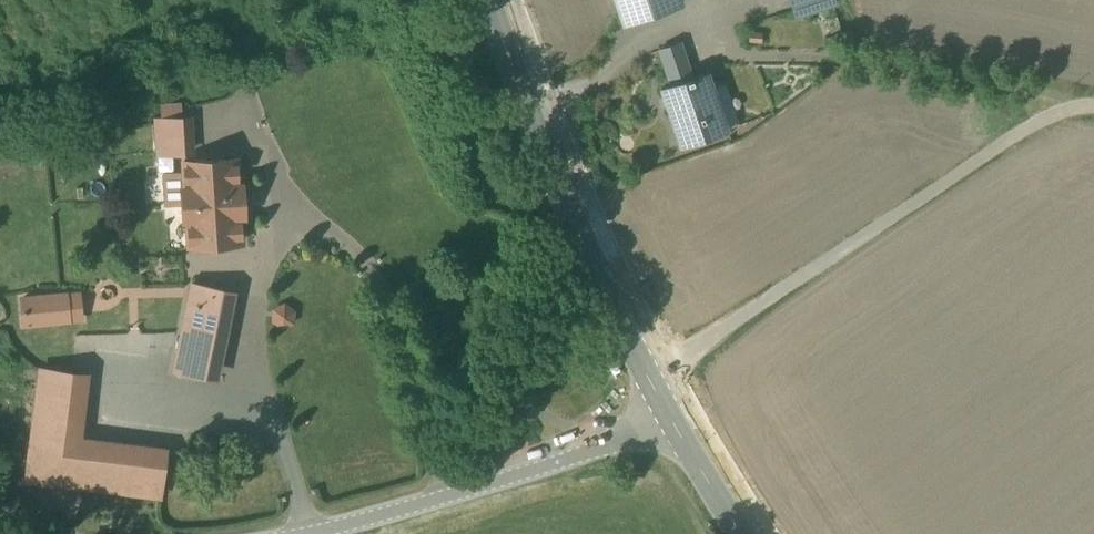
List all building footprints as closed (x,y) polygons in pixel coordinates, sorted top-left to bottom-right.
[(620,11),(624,23),(680,4),(679,0),(616,0),(620,11)] [(797,15),(832,5),(831,0),(792,0),(797,15)] [(749,33),(748,41),(761,42),(762,34),(749,33)] [(670,85),(661,88),(680,145),(724,130),(705,73),(691,78),(679,43),(659,50),(670,85)] [(232,161),(186,163),(186,189),(176,189),(177,226),(186,226),(187,252),(239,251),(238,225),(245,225),(244,187),(234,187),(232,161)] [(239,300),(191,289),(171,375),(219,386),(239,300)] [(66,294),(19,298),(21,326),(68,323),(66,294)] [(89,375),(40,369),(26,480),(149,495),(160,497),(165,448),(81,438),(89,375)] [(538,405),(532,395),(520,395),(515,406),(521,416),(533,416),(535,411),(537,408),(538,405)]
